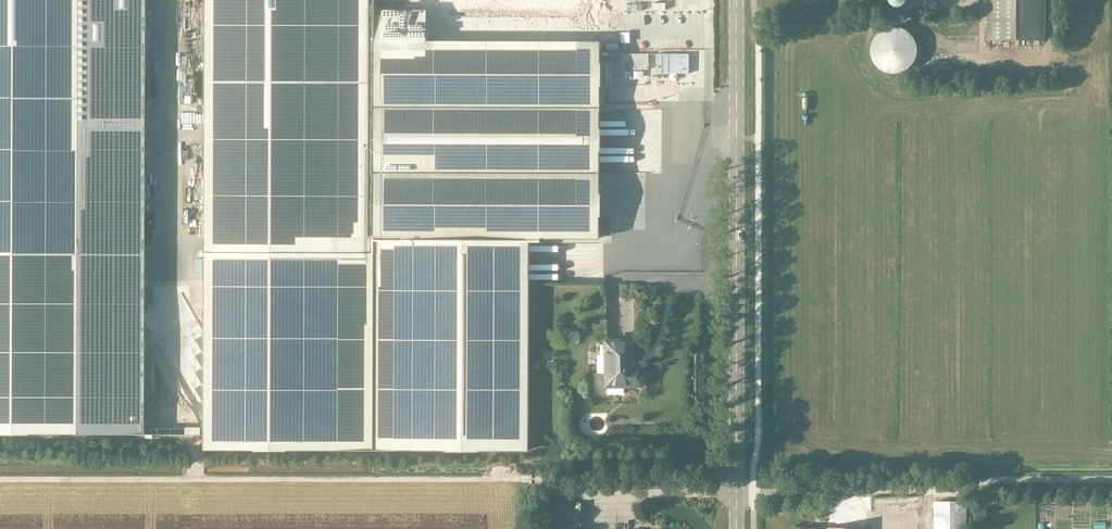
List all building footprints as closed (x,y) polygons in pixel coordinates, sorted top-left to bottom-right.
[(142,432),(141,0),(0,0),(0,432),(142,432)] [(205,452),(529,452),(529,239),(599,239),(599,42),(596,42),(596,10),(597,10),(597,0),(204,0),(205,452)] [(988,40),(1044,40),(1044,0),(988,0),(988,40)] [(874,64),(879,69),(882,71),(888,73),(891,73),(894,73),(897,73),(900,72),(903,71),(907,68),(910,66),(913,63),(915,58),(916,54),(916,50),(916,46),(914,41),(912,37),(910,34),(907,31),(903,29),(899,28),(894,27),(890,27),(886,28),(882,29),(879,32),(875,35),(873,38),(871,42),(870,47),(870,51),(870,55),(872,60),(874,64)] [(675,54),(655,54),(655,73),(675,73),(675,54)] [(599,355),(597,358),(598,371),(600,374),(606,374),(606,385),(607,385),(607,391),(609,394),(621,394),(624,391),(623,385),(624,385),(626,387),(633,387),(635,385),(640,385),(645,381),(644,373),(640,369),(634,369),(634,367),(634,366),(633,365),(632,365),(632,359),(633,358),(634,357),(634,356),(634,355),(634,342),(606,342),(606,355),(599,355)] [(965,502),(932,502),(932,528),(965,528),(965,502)]
